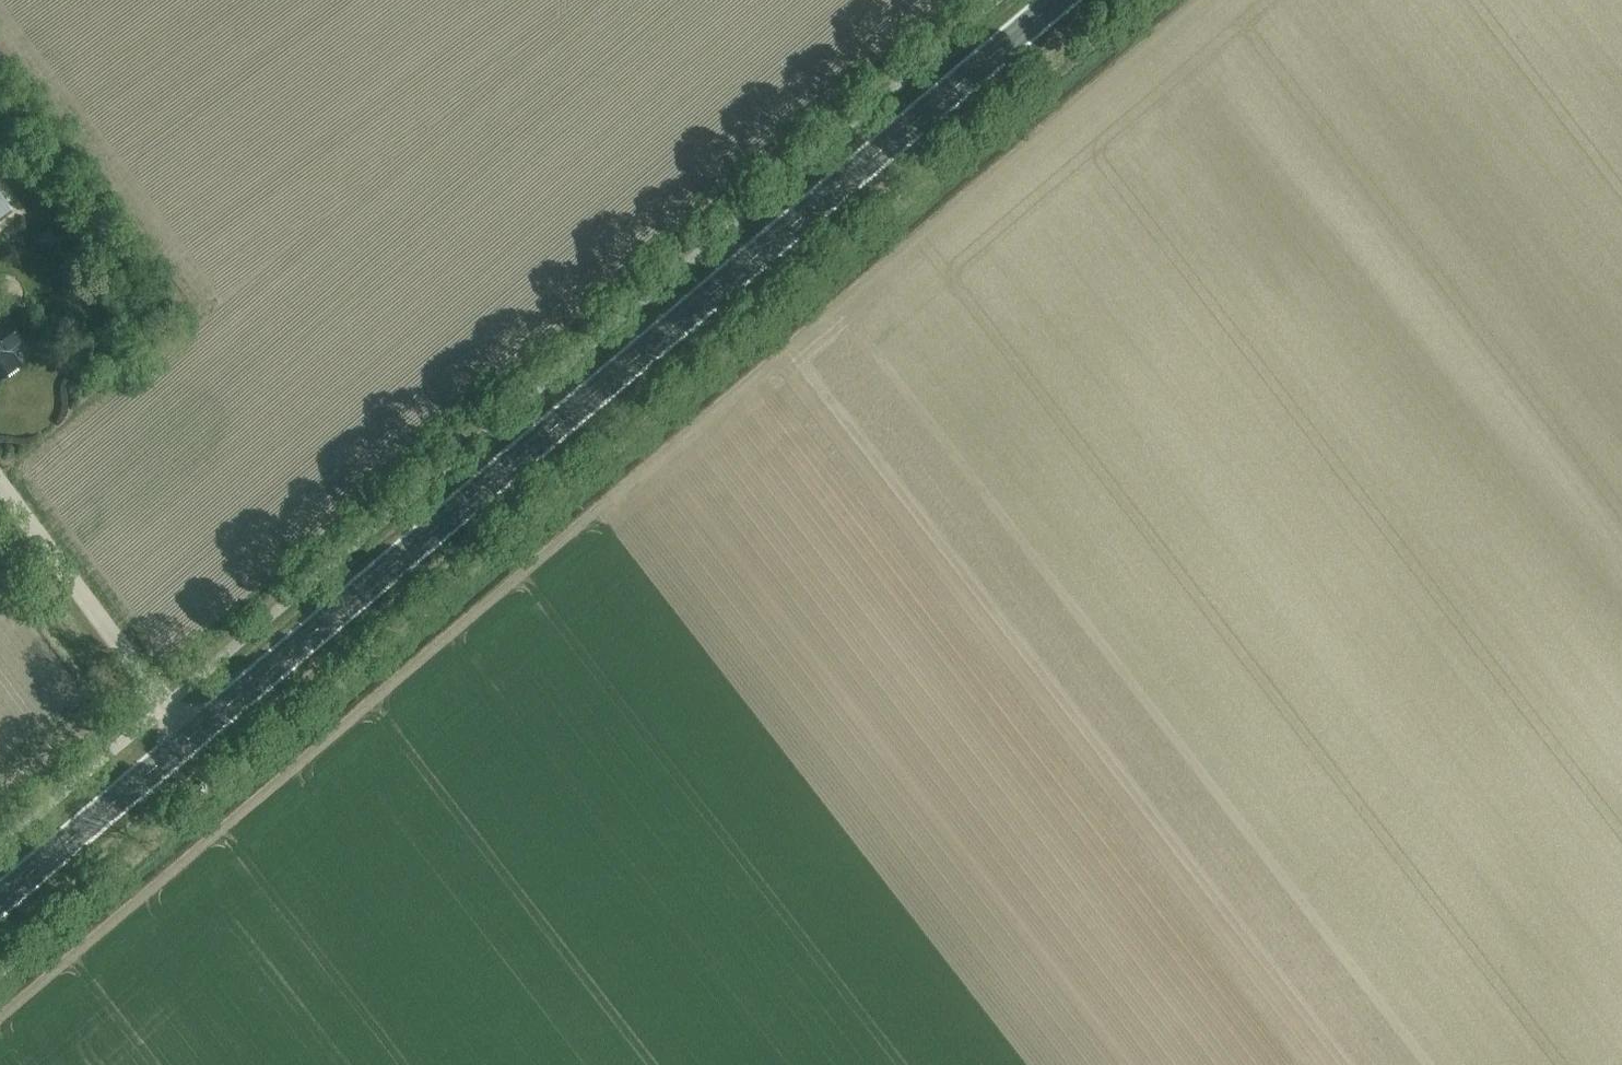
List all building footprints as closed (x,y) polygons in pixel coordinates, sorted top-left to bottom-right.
[(9,210),(0,198),(0,216),(9,210)] [(21,344),(4,321),(0,324),(0,379),(20,364),(11,352),(21,344)]
